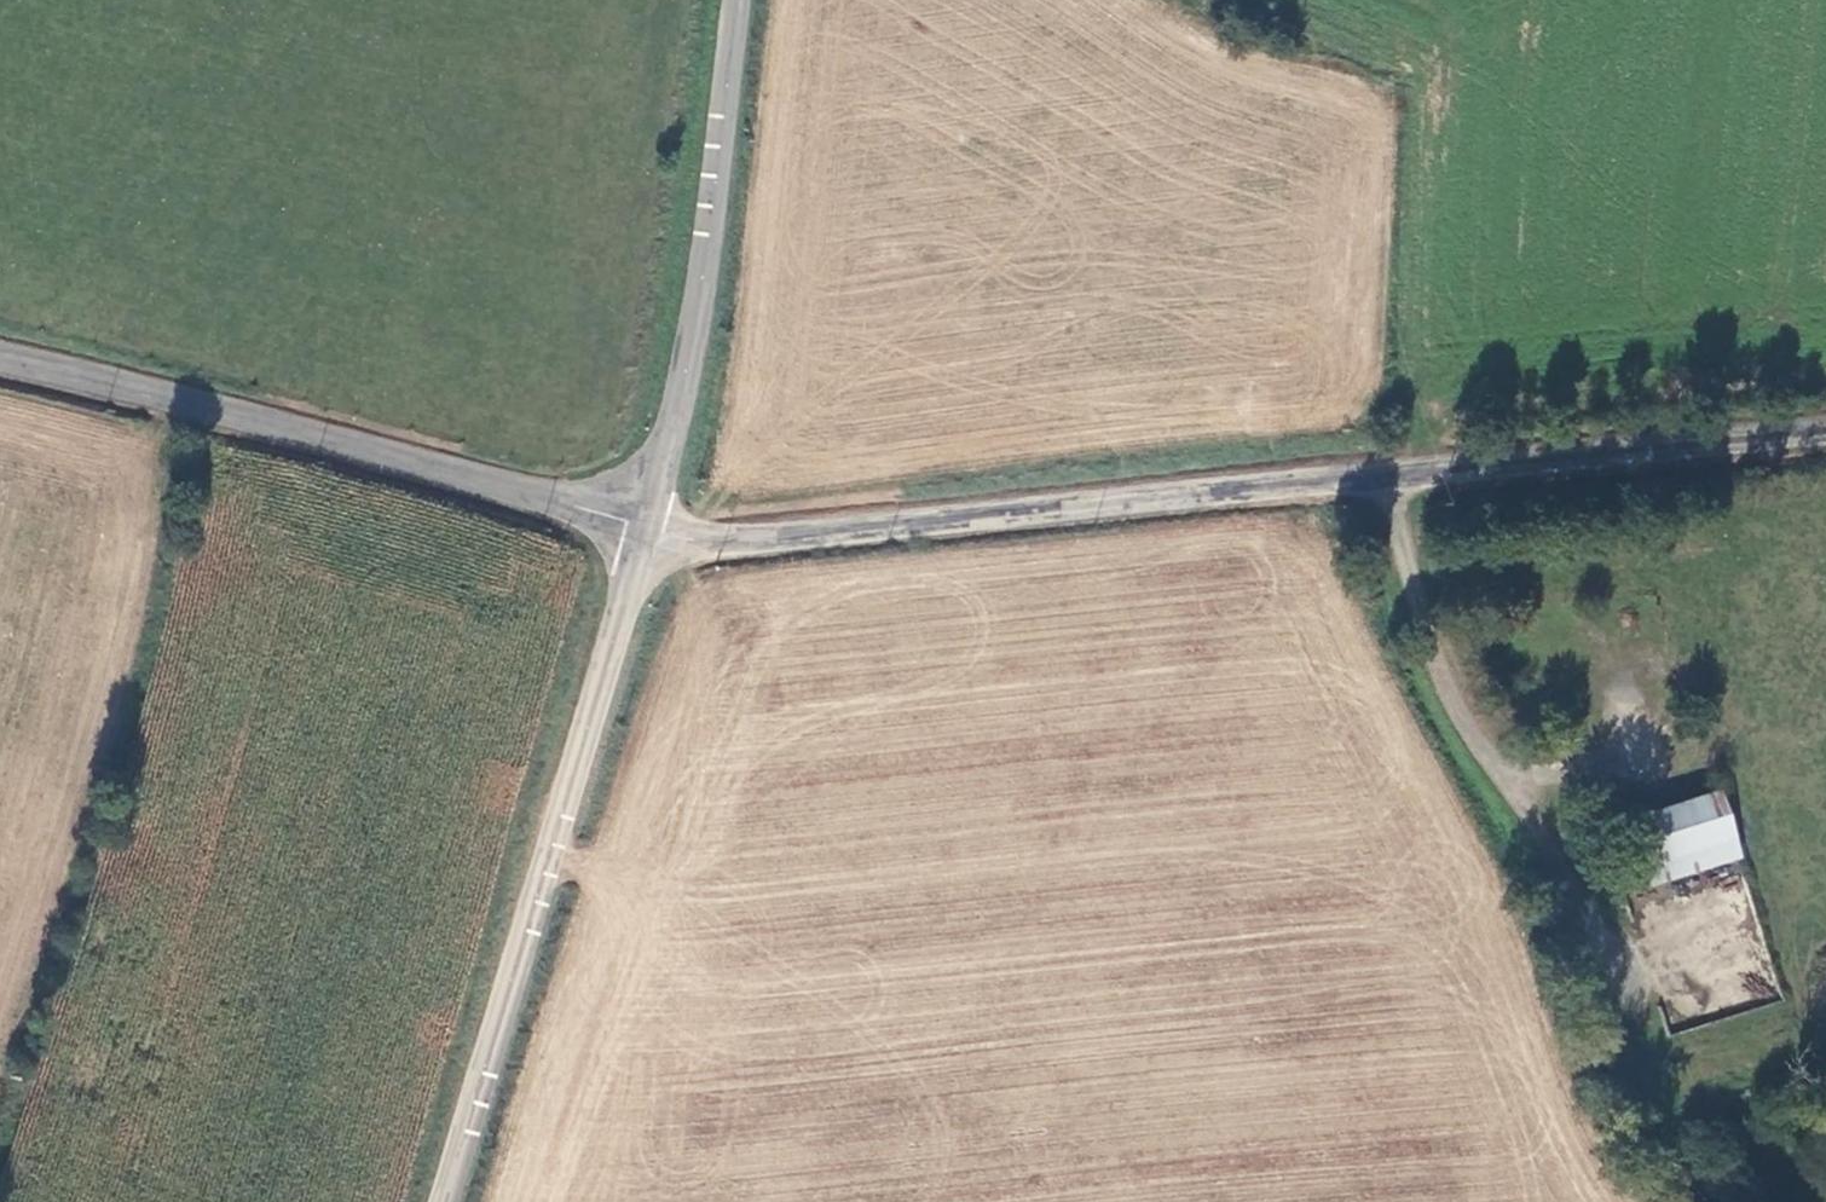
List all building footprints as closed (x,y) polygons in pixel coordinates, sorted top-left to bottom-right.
[(1636,875),(1725,848),(1707,783),(1617,811),(1636,875)]
